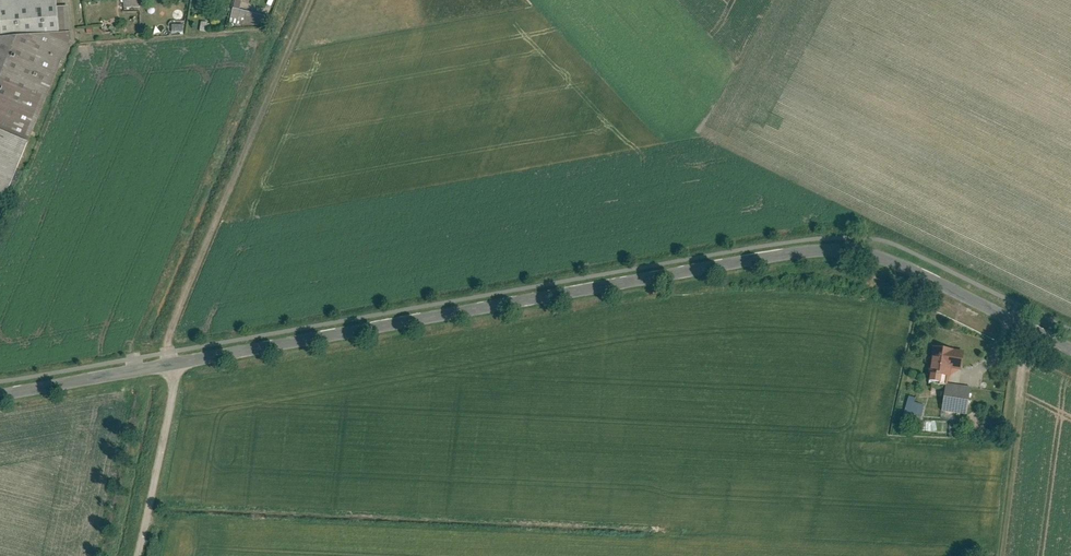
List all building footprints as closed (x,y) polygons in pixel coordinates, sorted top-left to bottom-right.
[(10,196),(74,42),(73,7),(60,9),(60,0),(0,0),(0,192),(10,196)] [(126,9),(140,10),(141,0),(126,0),(126,9)] [(232,22),(254,27),(255,23),(271,27),(274,16),(243,8),(245,0),(238,0),(232,22)] [(171,20),(171,32),(187,32),(187,20),(171,20)] [(204,20),(202,30),(209,31),(210,21),(204,20)] [(964,370),(967,352),(936,346),(929,380),(949,384),(952,368),(964,370)] [(948,389),(945,412),(969,415),(972,393),(948,389)] [(928,402),(910,397),(905,413),(923,418),(928,402)]
